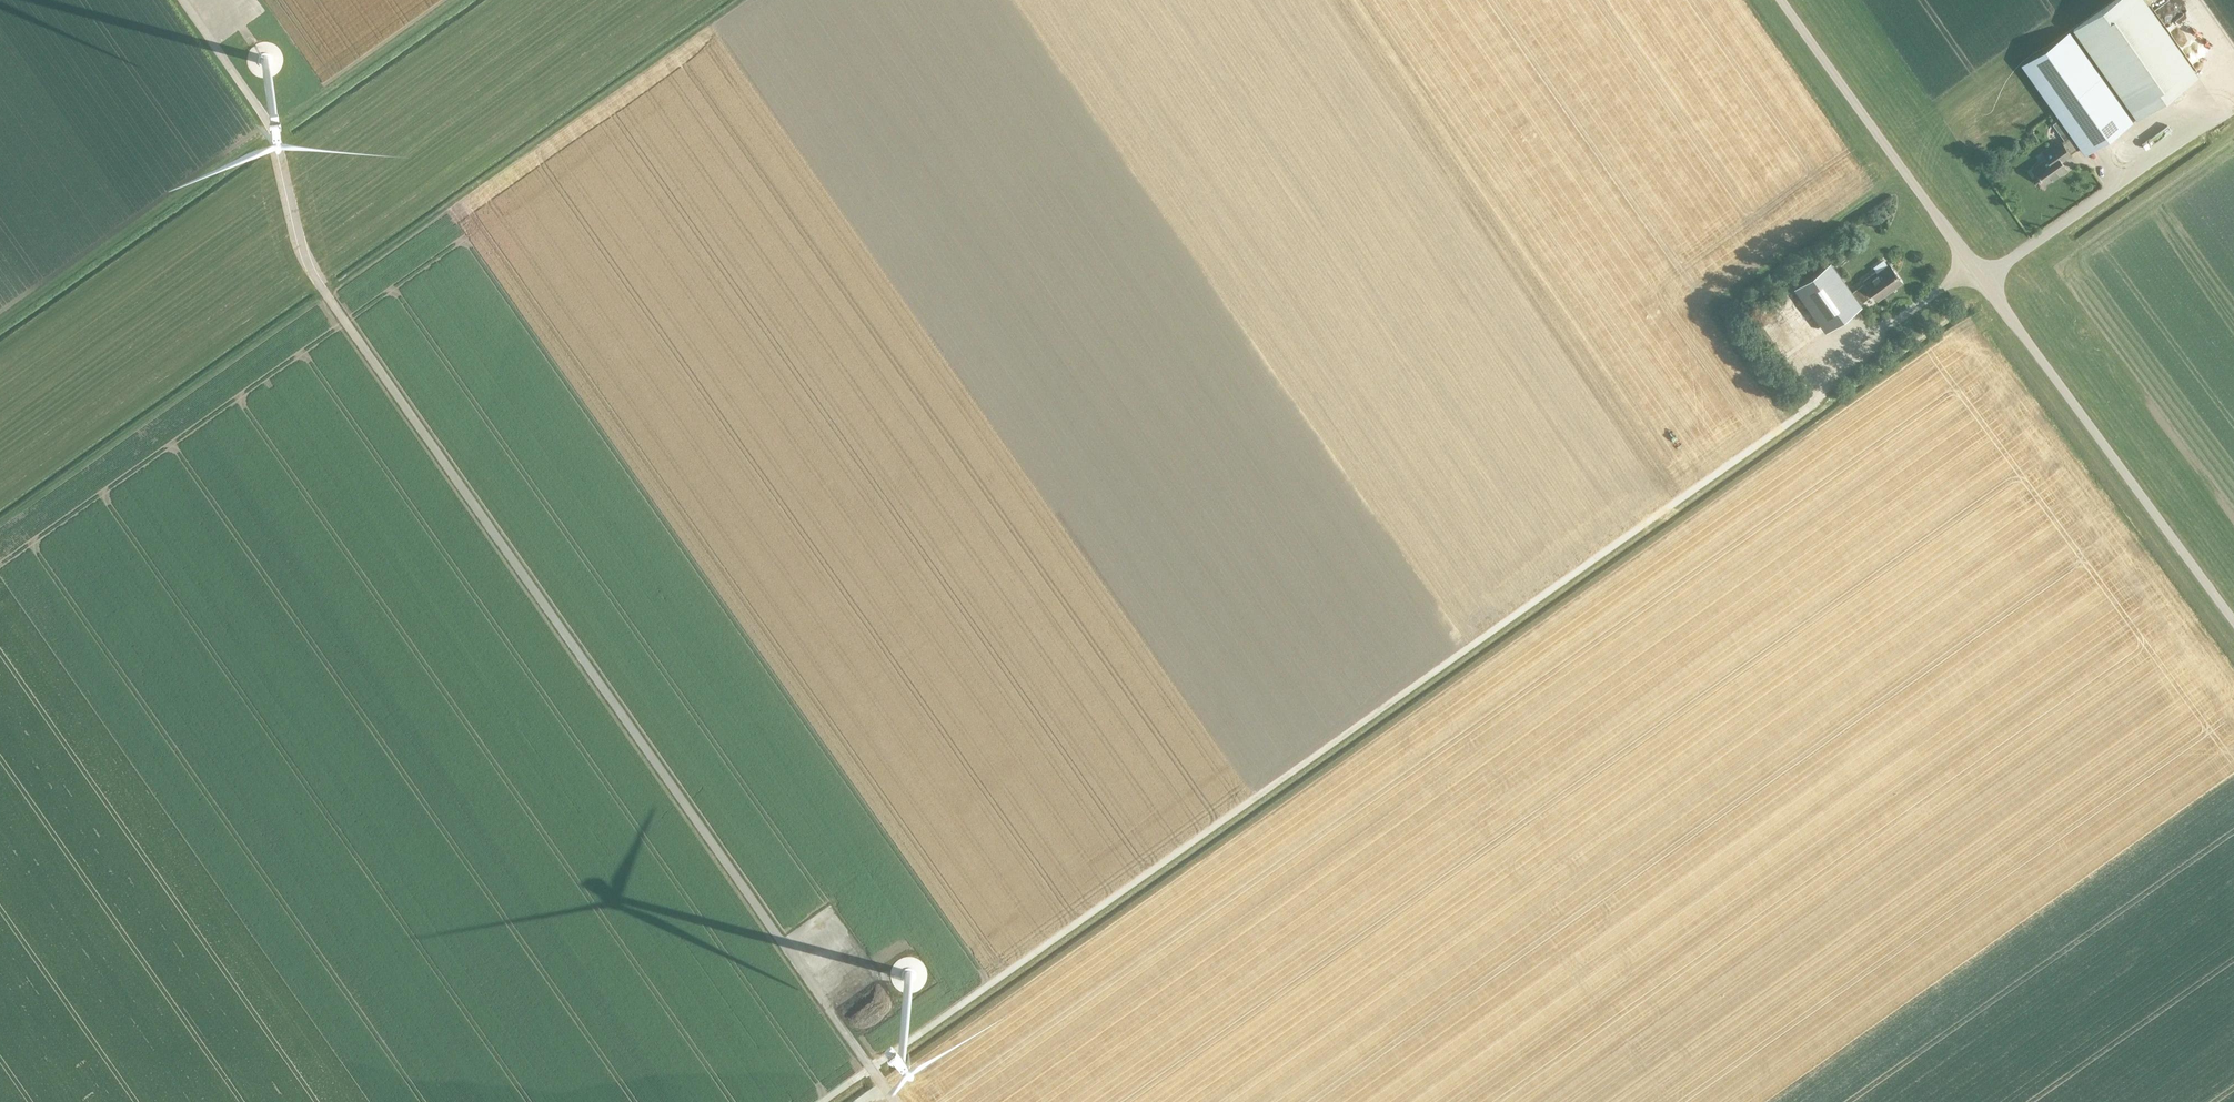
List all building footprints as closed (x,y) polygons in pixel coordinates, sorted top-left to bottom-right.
[(2081,146),(2085,152),(2196,75),(2144,0),(2116,0),(2076,28),(2106,71),(2100,76),(2069,32),(2023,65),(2072,134),(2081,146)] [(2081,146),(2072,134),(2061,142),(2061,141),(2044,153),(2047,158),(2032,168),(2034,170),(2043,182),(2042,182),(2043,184),(2058,173),(2059,175),(2067,169),(2061,161),(2070,155),(2070,154),(2081,146)] [(1860,305),(1859,303),(1851,293),(1830,264),(1797,288),(1827,329),(1860,305)] [(1866,282),(1851,293),(1859,303),(1871,295),(1870,294),(1873,292),(1878,299),(1888,292),(1887,291),(1901,281),(1894,270),(1893,271),(1889,265),(1878,273),(1877,272),(1865,281),(1866,282)] [(1932,286),(1931,271),(1919,272),(1920,287),(1932,286)]
